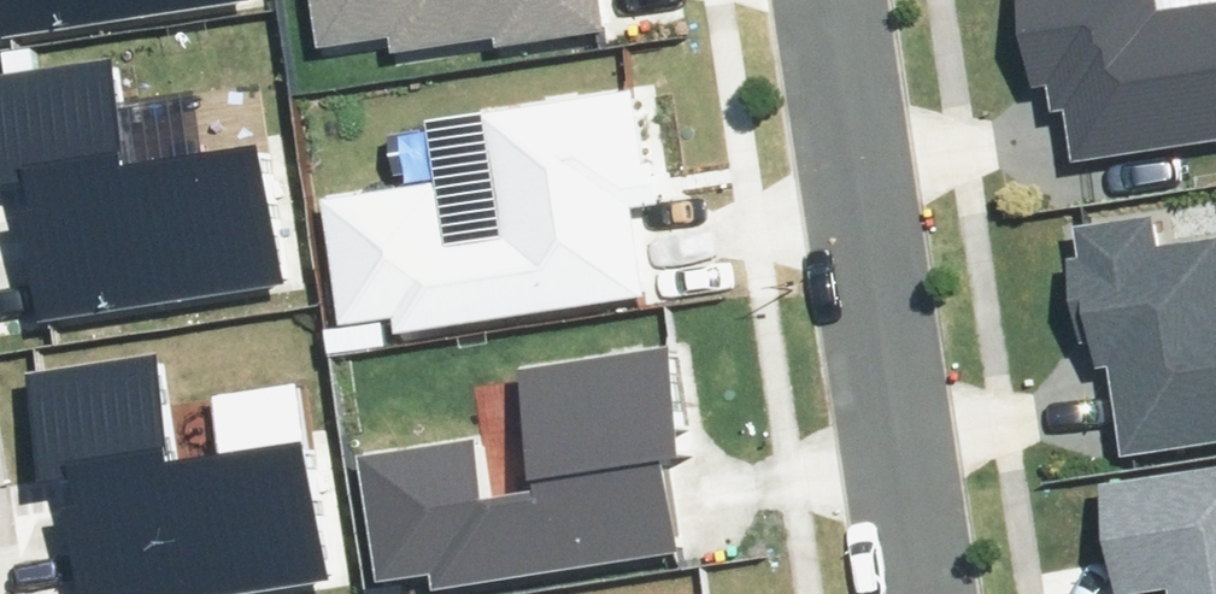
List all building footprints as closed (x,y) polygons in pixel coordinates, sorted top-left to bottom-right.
[(15,34),(229,0),(10,0),(15,34)] [(333,38),(392,30),(394,43),(504,27),(505,38),(616,22),(613,0),(328,0),(333,38)] [(1041,78),(1058,75),(1061,100),(1075,98),(1082,150),(1215,130),(1215,0),(1030,0),(1041,78)] [(61,304),(300,270),(282,143),(133,165),(118,58),(0,75),(0,86),(13,176),(42,172),(61,304)] [(329,191),(351,323),(405,313),(407,330),(653,288),(637,194),(661,190),(651,137),(642,83),(502,107),(523,228),(469,237),(457,169),(329,191)] [(1127,452),(1215,439),(1215,226),(1183,231),(1179,199),(1089,212),(1094,248),(1082,250),(1099,364),(1113,361),(1127,452)] [(363,440),(386,572),(439,563),(442,580),(687,538),(671,443),(695,439),(685,386),(676,332),(536,356),(557,478),(503,487),(491,418),(363,440)] [(109,593),(199,593),(353,573),(332,421),(179,442),(167,360),(49,376),(63,477),(93,473),(109,593)] [(1111,469),(1128,585),(1182,577),(1184,593),(1215,593),(1215,454),(1111,469)]
